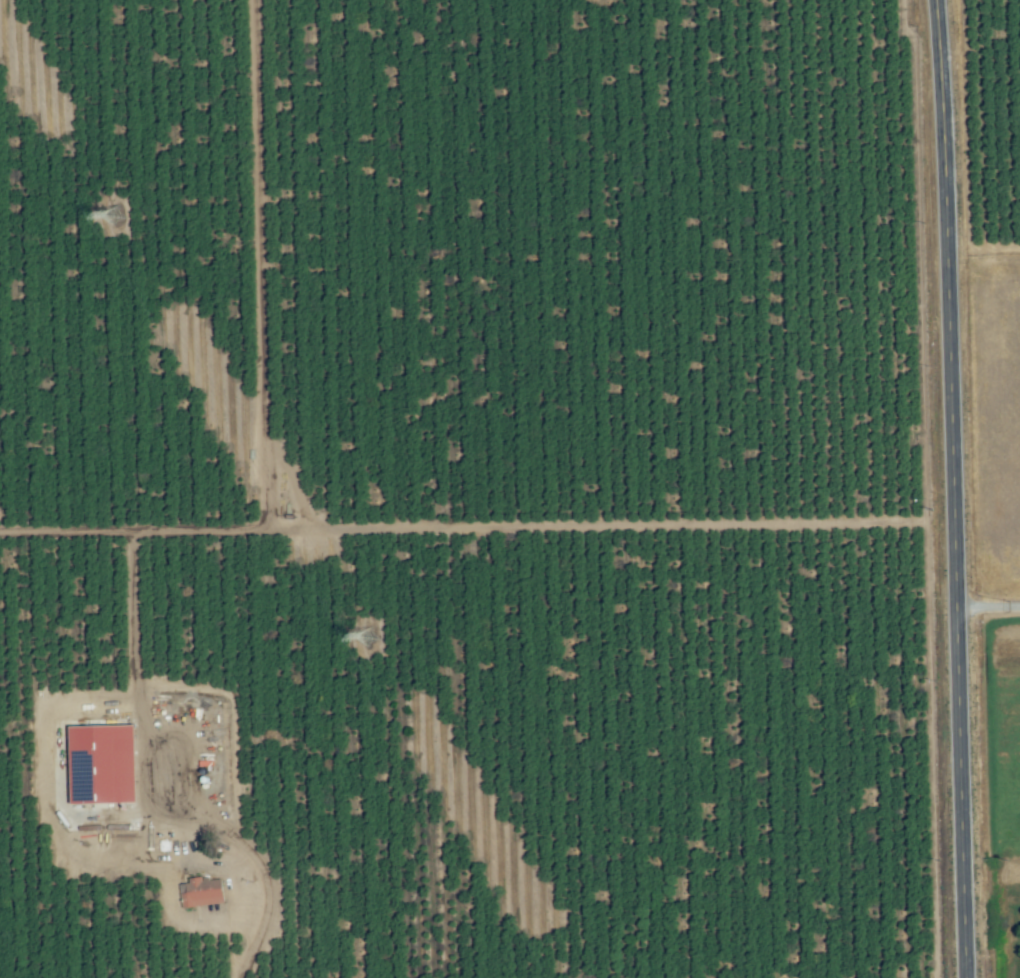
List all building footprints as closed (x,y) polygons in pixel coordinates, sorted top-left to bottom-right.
[(82,744),(96,745),(99,711),(85,710),(82,744)] [(55,719),(60,757),(78,755),(73,716),(55,719)] [(106,823),(88,823),(88,835),(106,834),(121,833),(120,795),(92,796),(93,811),(105,810),(106,823)] [(223,905),(221,879),(179,881),(181,908),(223,905)]
